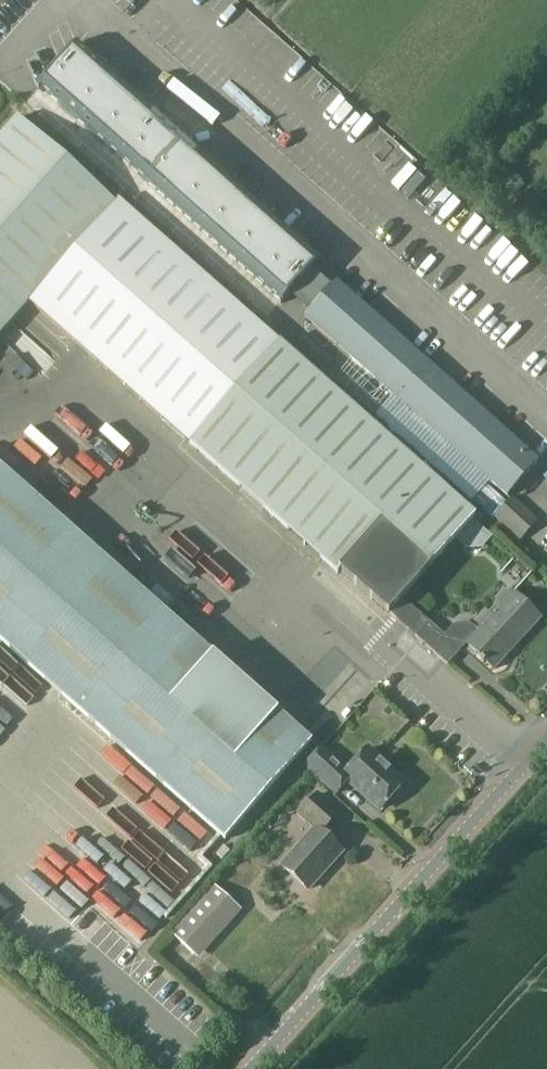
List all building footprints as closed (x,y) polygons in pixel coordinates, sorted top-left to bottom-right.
[(77,43),(38,87),(39,88),(41,87),(67,110),(94,134),(121,158),(148,182),(174,206),(201,229),(228,253),(254,277),(281,301),(280,302),(281,304),(320,259),(319,258),(318,259),(291,236),(265,212),(238,188),(211,164),(184,140),(158,116),(131,93),(104,69),(78,45),(79,44),(77,43)] [(0,140),(0,338),(30,304),(190,444),(191,442),(390,615),(403,601),(414,587),(462,533),(471,523),(275,346),(277,345),(120,201),(115,206),(19,119),(0,140)] [(537,459),(407,345),(337,283),(305,318),(506,494),(537,459)] [(315,743),(0,473),(0,645),(230,842),(315,743)] [(519,541),(538,521),(512,498),(494,519),(519,541)] [(471,523),(462,533),(479,547),(487,537),(471,523)] [(494,670),(541,618),(511,591),(465,643),(494,670)] [(418,614),(403,601),(390,615),(448,664),(460,650),(418,614)] [(343,776),(318,753),(306,766),(337,794),(348,781),(380,810),(404,782),(367,749),(343,776)] [(308,889),(343,851),(321,832),(339,813),(318,795),(300,815),(315,829),(282,866),(308,889)] [(214,852),(224,840),(190,810),(181,821),(190,829),(190,830),(214,852)] [(215,885),(171,934),(195,956),(238,907),(215,885)]
